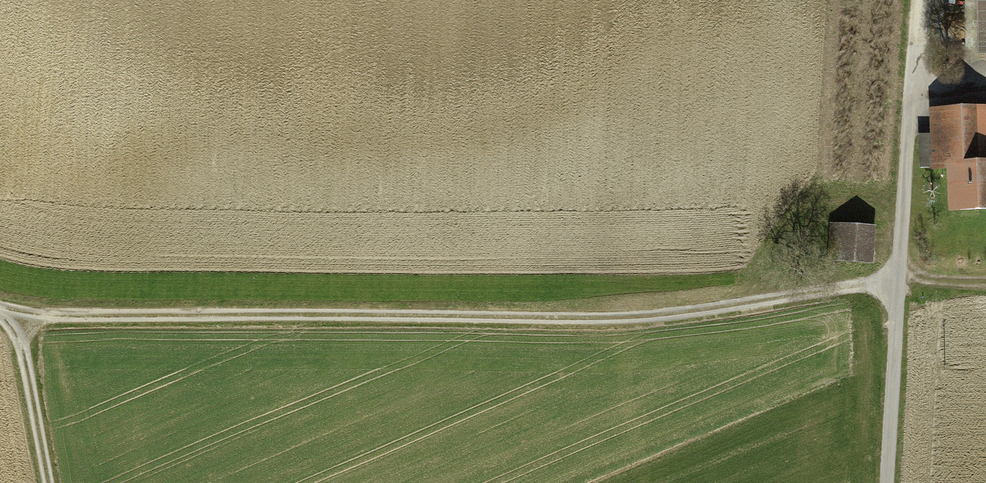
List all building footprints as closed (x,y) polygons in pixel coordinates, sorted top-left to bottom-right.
[(947,116),(946,170),(962,170),(961,217),(985,218),(985,116),(947,116)] [(870,224),(840,224),(840,261),(869,261),(870,224)]
